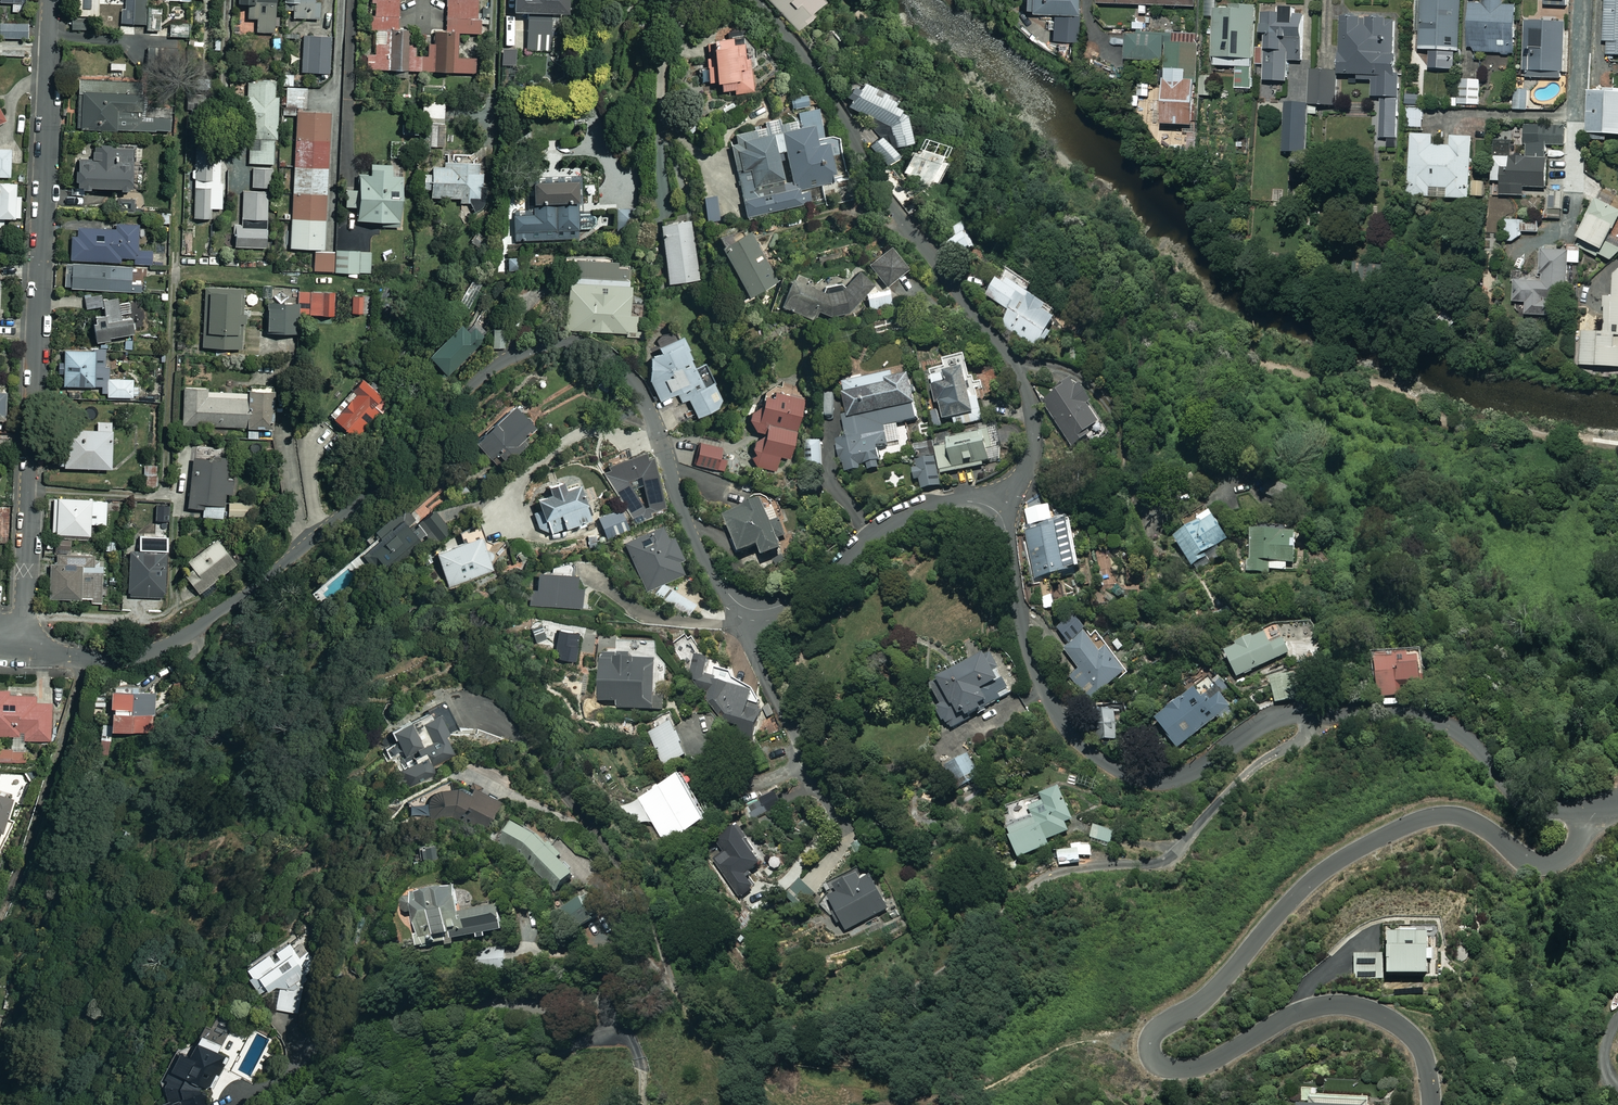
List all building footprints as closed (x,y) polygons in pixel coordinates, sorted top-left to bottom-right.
[(146,0),(125,0),(125,26),(146,26),(146,0)] [(239,5),(249,5),(249,19),(258,19),(258,33),(276,33),(277,0),(239,0),(239,5)] [(286,10),(294,10),(294,19),(320,19),(320,3),(316,3),(316,0),(286,0),(286,10)] [(372,31),(375,31),(375,55),(368,55),(368,70),(475,73),(476,58),(458,57),(459,33),(479,34),(480,0),(448,0),(447,33),(435,33),(435,45),(410,45),(410,31),(400,31),(401,0),(373,0),(372,31)] [(514,13),(528,14),(527,51),(551,51),(551,15),(568,15),(569,0),(514,0),(514,13)] [(831,3),(829,0),(770,0),(801,32),(831,3)] [(1080,0),(1028,0),(1029,10),(1054,9),(1055,39),(1074,39),(1074,12),(1080,11),(1080,0)] [(1421,51),(1464,51),(1464,0),(1421,0),(1421,51)] [(1485,5),(1472,4),(1470,52),(1516,54),(1518,6),(1507,6),(1507,0),(1485,0),(1485,5)] [(1605,42),(1609,42),(1608,55),(1617,56),(1617,0),(1607,0),(1605,42)] [(1255,66),(1263,66),(1264,49),(1256,49),(1258,7),(1233,6),(1233,10),(1217,9),(1214,66),(1238,67),(1237,89),(1254,90),(1255,66)] [(1305,11),(1280,10),(1279,15),(1264,14),(1263,34),(1268,34),(1265,81),(1288,82),(1289,61),(1303,61),(1305,11)] [(1382,98),(1399,98),(1400,21),(1343,20),(1343,75),(1360,75),(1360,81),(1374,81),(1374,98),(1382,98)] [(89,22),(73,22),(73,32),(89,31),(89,22)] [(1568,23),(1527,22),(1525,78),(1566,80),(1568,23)] [(31,24),(1,23),(1,37),(30,38),(31,24)] [(1128,61),(1166,61),(1166,34),(1128,34),(1128,61)] [(332,38),(312,38),(312,59),(333,59),(332,38)] [(1198,39),(1168,38),(1167,125),(1196,125),(1198,39)] [(745,56),(744,39),(713,41),(714,59),(705,60),(706,65),(700,65),(701,84),(721,83),(722,95),(754,93),(751,55),(745,56)] [(520,49),(503,50),(504,66),(520,65),(520,49)] [(1337,73),(1312,72),(1310,106),(1336,106),(1337,73)] [(1535,80),(1518,79),(1518,88),(1535,88),(1535,80)] [(131,95),(131,81),(79,80),(78,131),(169,132),(169,95),(131,95)] [(1481,80),(1460,80),(1461,106),(1482,105),(1481,80)] [(277,82),(248,82),(249,165),(278,165),(277,82)] [(893,98),(863,82),(849,107),(864,115),(860,122),(891,139),(894,147),(910,141),(901,116),(896,113),(897,110),(889,105),(893,98)] [(1530,91),(1517,90),(1515,109),(1528,110),(1530,91)] [(1590,90),(1589,134),(1617,135),(1617,91),(1590,90)] [(812,105),(808,94),(791,100),(794,111),(812,105)] [(1399,98),(1382,98),(1382,138),(1398,139),(1399,98)] [(426,123),(443,123),(444,103),(427,102),(426,123)] [(1308,106),(1287,104),(1284,152),(1305,153),(1308,106)] [(1425,110),(1408,109),(1407,130),(1424,131),(1425,110)] [(295,169),(328,170),(331,115),(297,113),(295,169)] [(837,176),(830,143),(818,146),(812,119),(735,135),(737,144),(731,145),(747,218),(820,202),(817,188),(832,184),(831,178),(837,176)] [(443,123),(426,123),(425,147),(442,148),(443,123)] [(1528,187),(1551,187),(1552,150),(1567,151),(1568,128),(1528,127),(1527,158),(1493,157),(1492,184),(1502,185),(1502,191),(1511,192),(1511,198),(1527,199),(1528,187)] [(1438,145),(1438,135),(1413,134),(1410,199),(1472,202),(1472,196),(1486,197),(1486,179),(1473,178),(1475,137),(1456,136),(1456,146),(1438,145)] [(898,155),(880,137),(869,149),(887,167),(898,155)] [(135,147),(94,146),(94,160),(80,160),(79,188),(134,190),(135,147)] [(0,150),(0,177),(11,178),(12,151),(0,150)] [(214,162),(197,161),(195,180),(213,181),(214,162)] [(392,166),(372,165),(371,176),(360,175),(358,221),(401,223),(403,177),(391,177),(392,166)] [(483,165),(424,165),(424,183),(432,183),(432,198),(460,199),(460,204),(471,204),(471,199),(483,199),(483,165)] [(273,170),(253,169),(252,189),(273,190),(273,170)] [(293,195),(327,196),(328,170),(295,169),(293,195)] [(582,177),(533,179),(534,212),(514,212),(515,241),(578,240),(578,230),(593,229),(592,215),(583,216),(582,177)] [(0,184),(0,218),(21,219),(21,197),(16,197),(16,184),(0,184)] [(222,189),(195,188),(195,219),(211,219),(211,210),(222,210),(222,189)] [(355,208),(355,190),(341,190),(341,208),(355,208)] [(1565,192),(1551,191),(1550,218),(1563,219),(1565,192)] [(268,193),(244,192),(243,226),(236,226),(235,248),(267,248),(268,193)] [(292,220),(326,222),(327,196),(293,195),(292,220)] [(1599,200),(1582,238),(1605,249),(1602,255),(1616,262),(1617,257),(1617,247),(1610,243),(1617,225),(1617,209),(1599,200)] [(172,213),(162,213),(161,226),(172,226),(172,213)] [(699,281),(690,214),(678,216),(679,222),(661,224),(668,285),(699,281)] [(326,222),(292,220),(291,248),(324,250),(326,222)] [(1542,233),(1542,221),(1511,221),(1512,240),(1525,240),(1525,233),(1542,233)] [(139,225),(117,225),(117,229),(79,228),(79,237),(72,236),(71,261),(151,263),(152,246),(138,246),(139,225)] [(977,249),(968,225),(943,235),(952,259),(977,249)] [(749,233),(722,248),(750,298),(777,283),(749,233)] [(909,268),(893,248),(870,267),(885,287),(909,268)] [(1516,317),(1567,320),(1570,262),(1580,263),(1581,250),(1541,248),(1539,283),(1518,282),(1516,317)] [(335,272),(336,251),(316,251),(315,272),(335,272)] [(336,251),(335,272),(371,274),(371,253),(336,251)] [(520,258),(508,258),(508,273),(521,273),(520,258)] [(146,268),(66,264),(65,289),(145,293),(146,268)] [(875,287),(862,272),(833,297),(793,280),(782,307),(815,321),(819,312),(832,318),(844,315),(875,287)] [(1609,308),(1608,331),(1585,329),(1583,367),(1617,369),(1617,272),(1616,274),(1615,295),(1604,294),(1603,307),(1609,308)] [(990,299),(1012,314),(1004,327),(1040,352),(1064,318),(1011,281),(1007,287),(1001,283),(990,299)] [(629,316),(631,287),(569,284),(567,330),(636,334),(637,316),(629,316)] [(370,288),(354,287),(353,298),(369,299),(370,288)] [(244,291),(205,290),(203,347),(242,349),(244,291)] [(300,291),(299,315),(335,316),(335,292),(300,291)] [(892,309),(889,294),(867,299),(870,313),(892,309)] [(103,300),(103,295),(85,298),(87,310),(92,309),(97,342),(110,341),(110,338),(133,335),(131,319),(121,321),(117,298),(103,300)] [(298,334),(298,305),(268,304),(268,334),(298,334)] [(480,344),(461,324),(429,356),(448,376),(480,344)] [(702,387),(680,337),(658,347),(661,353),(650,358),(650,379),(660,402),(678,394),(681,402),(688,399),(697,418),(723,406),(713,382),(702,387)] [(65,387),(102,386),(102,394),(108,394),(108,398),(134,398),(134,380),(110,380),(110,368),(108,368),(108,351),(66,351),(66,363),(58,363),(58,374),(65,374),(65,387)] [(971,380),(967,355),(944,359),(946,368),(931,370),(937,406),(942,405),(945,422),(955,420),(956,426),(986,421),(979,379),(971,380)] [(907,372),(844,387),(850,413),(845,414),(851,441),(839,444),(847,478),(884,469),(879,448),(887,446),(883,430),(919,421),(907,372)] [(365,413),(373,420),(390,402),(379,393),(382,389),(376,384),(373,387),(363,378),(330,415),(356,439),(369,424),(361,417),(365,413)] [(1080,392),(1075,384),(1045,404),(1074,448),(1091,437),(1089,433),(1106,422),(1084,390),(1080,392)] [(184,428),(248,428),(248,439),(261,439),(261,429),(273,429),(273,387),(248,387),(248,392),(207,392),(207,388),(184,388),(184,428)] [(804,401),(780,395),(765,396),(761,412),(752,410),(748,425),(766,430),(763,440),(756,438),(753,452),(756,453),(753,466),(777,472),(780,457),(789,459),(804,401)] [(535,429),(516,406),(475,441),(491,461),(499,455),(506,463),(528,445),(523,439),(535,429)] [(114,422),(98,422),(98,429),(65,429),(65,469),(114,468),(114,422)] [(1004,459),(996,425),(979,429),(982,440),(938,450),(943,473),(1004,459)] [(729,448),(701,441),(695,465),(724,472),(729,448)] [(823,442),(808,442),(808,466),(823,466),(823,442)] [(932,444),(915,448),(918,461),(915,469),(921,491),(943,486),(932,444)] [(192,458),(192,466),(184,465),(183,475),(190,476),(188,507),(204,509),(204,518),(225,519),(226,494),(235,495),(236,477),(228,477),(229,460),(192,458)] [(143,464),(143,476),(145,476),(145,490),(159,490),(158,463),(143,464)] [(661,473),(651,464),(640,475),(650,485),(661,473)] [(565,488),(563,482),(549,486),(552,495),(537,499),(547,534),(591,520),(580,483),(565,488)] [(92,498),(55,497),(55,513),(53,513),(52,536),(91,537),(92,498)] [(168,504),(155,505),(156,522),(169,522),(168,504)] [(634,528),(624,505),(595,517),(605,540),(634,528)] [(774,523),(767,505),(728,520),(742,555),(761,547),(766,558),(784,550),(779,538),(787,535),(781,520),(774,523)] [(1,509),(0,509),(0,543),(10,542),(9,506),(1,506),(1,509)] [(1057,529),(1053,506),(1027,511),(1031,533),(1028,534),(1032,554),(1029,555),(1034,580),(1084,570),(1075,525),(1057,529)] [(452,532),(434,508),(421,517),(439,541),(452,532)] [(421,544),(398,513),(373,531),(380,541),(363,554),(379,575),(421,544)] [(1230,541),(1213,514),(1201,521),(1203,524),(1177,540),(1193,567),(1206,559),(1205,556),(1230,541)] [(625,546),(649,590),(688,569),(666,525),(625,546)] [(1299,536),(1254,532),(1250,572),(1269,574),(1270,570),(1287,571),(1287,563),(1296,564),(1299,536)] [(496,569),(484,536),(436,553),(448,587),(496,569)] [(70,549),(73,549),(72,539),(57,539),(57,552),(70,552),(70,549)] [(185,565),(181,568),(186,574),(184,576),(199,594),(238,564),(218,539),(188,562),(193,568),(190,571),(185,565)] [(130,551),(129,594),(132,594),(132,598),(166,599),(168,552),(130,551)] [(93,599),(93,604),(104,604),(102,553),(56,555),(57,566),(50,566),(51,601),(93,599)] [(578,588),(578,576),(536,575),(536,591),(530,591),(530,609),(583,609),(583,588),(578,588)] [(696,605),(663,583),(655,595),(689,616),(696,605)] [(1055,609),(1055,597),(1043,598),(1043,610),(1055,609)] [(546,638),(542,626),(531,630),(535,642),(546,638)] [(1291,653),(1279,627),(1227,653),(1239,678),(1291,653)] [(1103,656),(1087,635),(1066,650),(1080,670),(1071,677),(1088,701),(1127,673),(1111,650),(1103,656)] [(997,668),(989,653),(927,689),(950,728),(1009,694),(995,670),(997,668)] [(631,654),(601,654),(601,703),(617,703),(617,710),(656,710),(656,660),(631,659),(631,654)] [(760,710),(761,705),(753,703),(756,691),(706,679),(710,659),(696,656),(690,680),(699,683),(695,698),(708,701),(728,725),(741,729),(739,738),(756,742),(763,711),(760,710)] [(1425,684),(1423,657),(1379,659),(1382,699),(1402,698),(1401,686),(1425,684)] [(1303,701),(1300,679),(1275,683),(1278,704),(1303,701)] [(20,696),(6,695),(6,683),(0,683),(0,736),(22,737),(22,740),(50,741),(51,703),(37,703),(36,692),(20,691),(20,696)] [(1203,699),(1197,691),(1158,720),(1179,748),(1231,708),(1217,689),(1203,699)] [(154,691),(112,691),(112,731),(155,731),(154,691)] [(395,743),(383,749),(405,789),(471,753),(445,704),(390,733),(395,743)] [(1121,741),(1121,706),(1098,706),(1098,741),(1121,741)] [(687,744),(682,732),(679,734),(674,724),(650,734),(660,756),(663,755),(667,765),(689,755),(684,746),(687,744)] [(12,746),(0,746),(0,760),(23,760),(23,750),(12,750),(12,746)] [(980,775),(968,755),(946,768),(957,788),(980,775)] [(631,806),(629,803),(623,806),(636,831),(654,822),(667,846),(714,822),(689,773),(662,786),(664,789),(631,806)] [(452,785),(450,791),(440,790),(432,796),(430,806),(434,814),(443,818),(451,817),(487,829),(497,801),(452,785)] [(1074,820),(1062,789),(1044,796),(1046,802),(1032,807),(1035,817),(1009,827),(1021,859),(1052,847),(1049,839),(1069,832),(1066,823),(1074,820)] [(782,809),(778,794),(759,800),(760,803),(741,809),(744,820),(782,809)] [(0,830),(3,831),(12,798),(0,795),(0,830)] [(514,824),(501,846),(524,860),(561,893),(578,873),(541,840),(514,824)] [(1116,833),(1095,826),(1090,841),(1111,848),(1116,833)] [(756,855),(758,854),(741,827),(718,842),(726,855),(715,862),(739,899),(755,888),(747,875),(762,866),(756,855)] [(855,841),(840,830),(791,896),(806,907),(855,841)] [(1082,861),(1081,849),(1059,852),(1060,863),(1082,861)] [(864,883),(860,876),(838,887),(842,895),(832,900),(848,931),(890,910),(874,878),(864,883)] [(413,934),(415,946),(502,930),(497,902),(461,909),(456,882),(410,891),(410,904),(413,922),(416,933),(413,934)] [(592,918),(580,896),(562,908),(575,929),(592,918)] [(1435,933),(1392,932),(1391,975),(1434,976),(1435,933)] [(294,988),(307,979),(300,970),(305,967),(285,937),(241,967),(268,1006),(289,1011),(294,988)] [(509,969),(505,948),(478,954),(482,975),(509,969)] [(1384,954),(1355,955),(1356,980),(1384,979),(1384,954)] [(211,1013),(188,1056),(178,1051),(161,1083),(168,1099),(156,1104),(207,1104),(205,1101),(228,1057),(218,1052),(232,1024),(211,1013)] [(1368,1097),(1314,1095),(1313,1104),(1368,1104),(1368,1097)]
